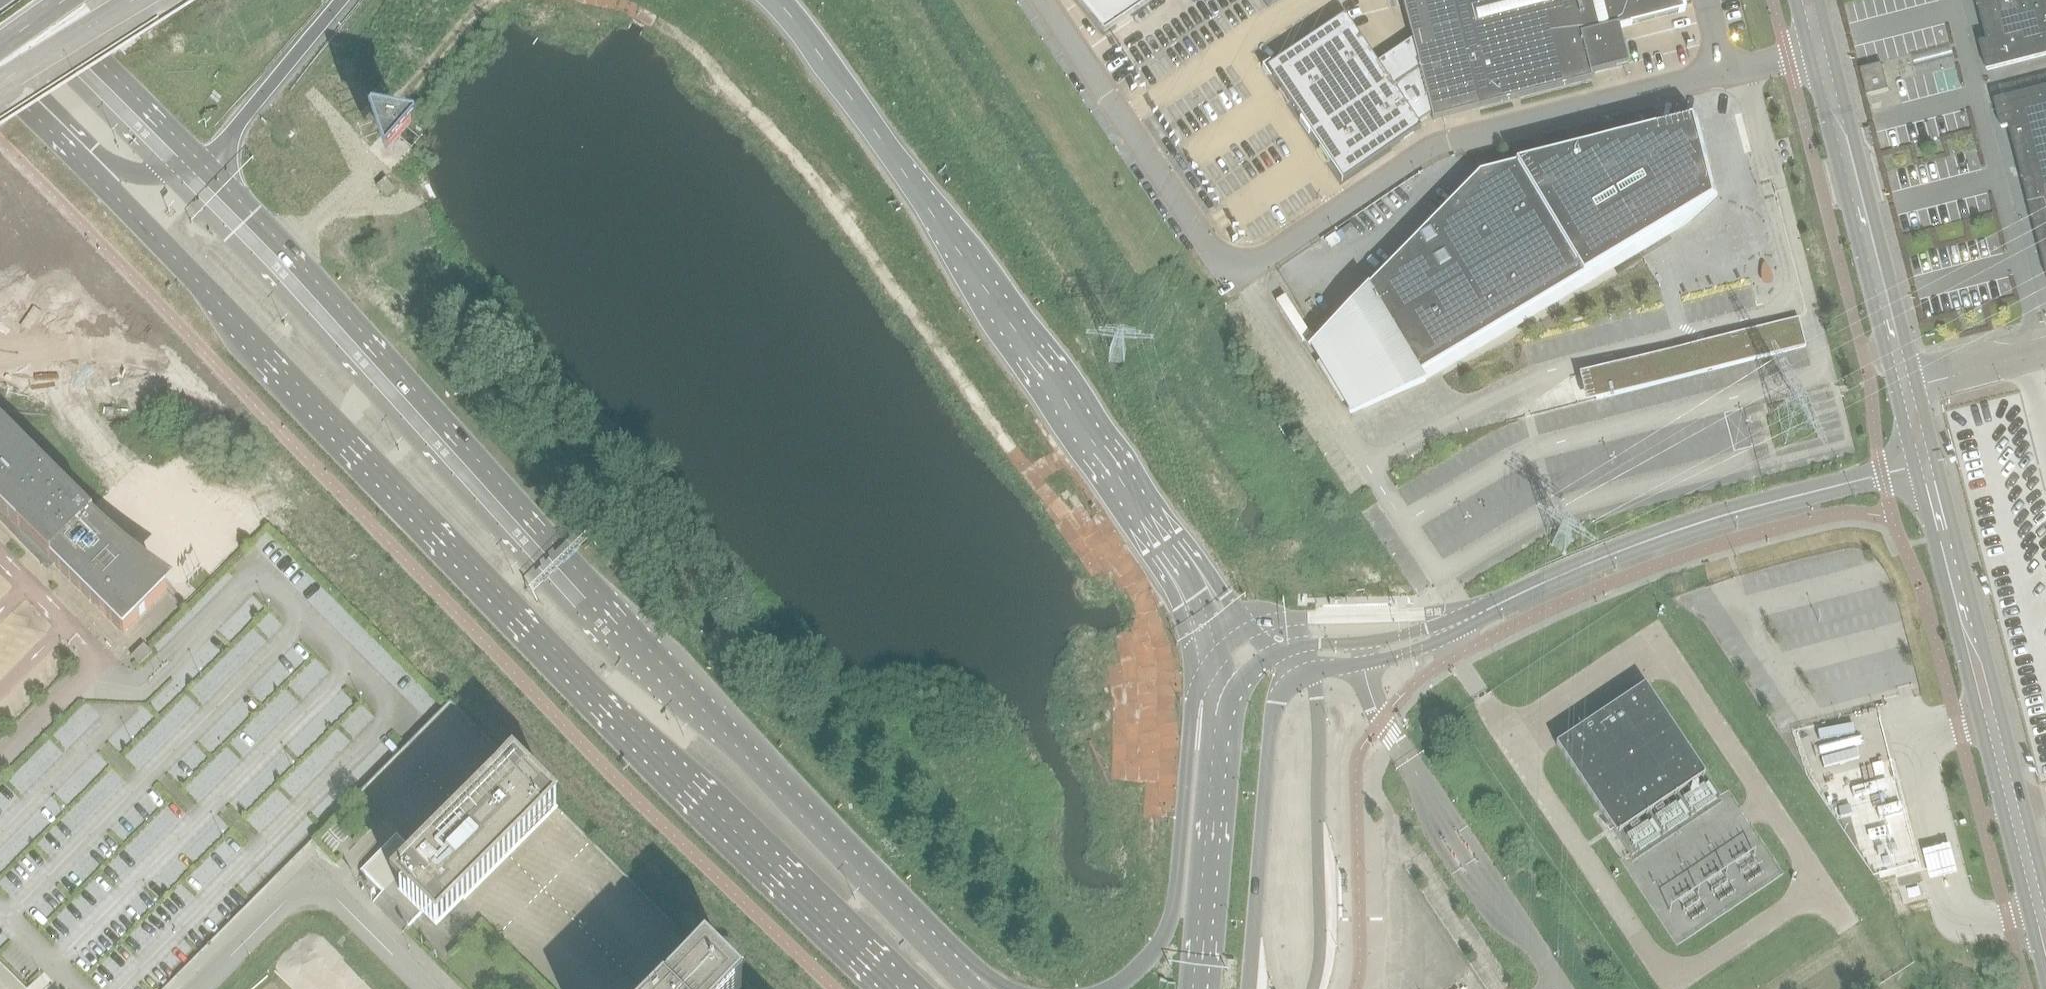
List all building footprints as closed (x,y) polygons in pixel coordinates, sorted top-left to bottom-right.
[(1104,34),(1153,0),(1075,0),(1104,34)] [(1412,40),(1388,57),(1429,117),(1431,116),(1432,120),(1479,108),(1591,80),(1590,75),(1628,66),(1618,29),(1631,25),(1678,13),(1685,12),(1684,9),(1683,10),(1680,0),(1401,0),(1412,40)] [(1989,44),(1981,46),(1988,74),(2045,59),(2045,0),(1977,0),(1989,44)] [(1344,16),(1266,69),(1342,182),(1420,129),(1417,125),(1429,117),(1388,57),(1377,64),(1344,16)] [(1861,71),(1867,97),(1888,91),(1882,65),(1861,71)] [(2010,129),(2045,271),(2045,91),(2005,101),(1996,104),(2000,122),(2003,131),(2010,129)] [(1697,118),(1478,174),(1478,175),(1317,339),(1360,410),(1614,258),(1683,217),(1690,221),(1717,197),(1716,195),(1715,195),(1696,121),(1697,120),(1697,118)] [(6,518),(15,526),(21,531),(17,536),(36,555),(36,556),(37,557),(37,558),(38,559),(39,560),(41,560),(41,566),(48,559),(123,634),(166,591),(0,425),(0,512),(6,518)] [(152,654),(148,649),(145,647),(143,645),(131,657),(140,666),(147,659),(152,654)] [(1556,745),(1616,836),(1705,777),(1644,687),(1556,745)] [(373,902),(403,932),(404,932),(421,915),(436,930),(464,902),(487,879),(556,811),(557,810),(558,809),(519,770),(512,763),(511,764),(510,764),(444,830),(418,856),(396,834),(360,870),(382,893),(373,902)] [(1888,791),(1885,781),(1850,790),(1853,799),(1888,791)] [(1901,805),(1877,811),(1880,820),(1903,814),(1901,805)] [(1849,806),(1838,808),(1840,817),(1852,815),(1849,806)] [(1889,827),(1869,832),(1871,841),(1891,836),(1889,827)] [(1951,851),(1924,858),(1931,886),(1958,880),(1951,851)] [(704,955),(669,988),(738,988),(704,955)]
